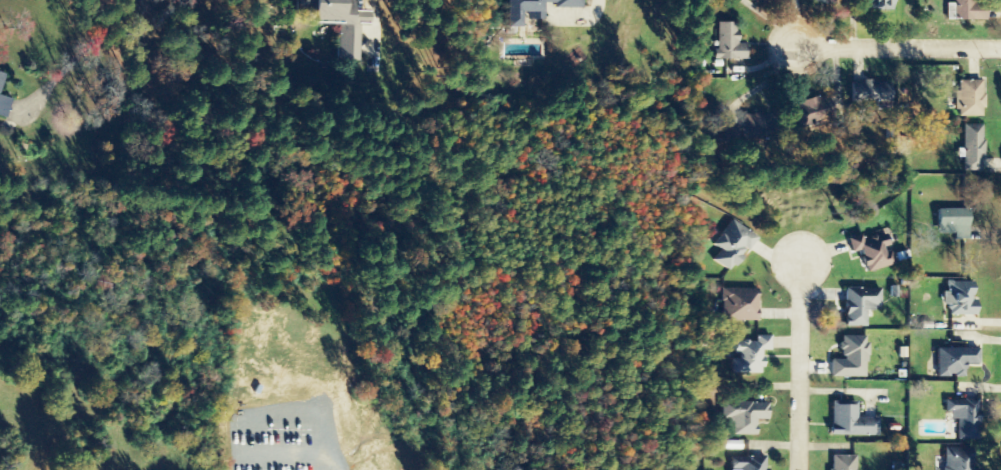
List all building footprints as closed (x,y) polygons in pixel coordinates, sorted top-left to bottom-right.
[(356,24),(365,25),(366,12),(347,11),(348,0),(294,0),(294,11),(304,11),(304,22),(335,23),(334,61),(355,61),(356,24)] [(517,28),(517,13),(525,13),(525,19),(543,19),(543,4),(554,4),(554,9),(582,9),(582,0),(502,0),(502,28),(517,28)] [(892,0),(864,0),(864,10),(891,11),(892,0)] [(984,0),(953,0),(953,21),(984,20),(984,0)] [(746,44),(737,44),(736,23),(716,23),(717,50),(713,50),(713,60),(746,59),(746,44)] [(982,117),(983,81),(957,81),(957,117),(982,117)] [(851,82),(851,111),(890,111),(891,83),(851,82)] [(5,118),(10,99),(0,96),(0,116),(5,118)] [(831,124),(830,99),(792,100),(793,126),(831,124)] [(983,125),(964,125),(963,171),(982,171),(983,125)] [(741,141),(741,126),(726,126),(727,142),(741,141)] [(968,209),(936,210),(937,234),(955,233),(955,239),(968,239),(968,209)] [(731,272),(755,236),(731,220),(714,246),(722,251),(715,261),(731,272)] [(894,265),(890,249),(892,248),(888,233),(862,240),(861,235),(846,239),(850,254),(859,251),(865,273),(894,265)] [(975,315),(975,301),(973,301),(972,282),(943,282),(944,305),(949,305),(949,316),(975,315)] [(867,327),(866,308),(881,308),(880,288),(844,289),(845,328),(867,327)] [(757,290),(724,289),(724,320),(757,321),(757,290)] [(736,373),(762,374),(762,351),(770,351),(771,336),(755,336),(755,342),(735,342),(734,352),(736,352),(736,373)] [(866,378),(867,337),(841,336),(841,361),(830,361),(830,377),(866,378)] [(978,365),(978,349),(936,350),(936,377),(963,377),(963,365),(978,365)] [(958,420),(958,440),(978,441),(980,401),(947,400),(947,419),(958,420)] [(757,436),(757,420),(768,421),(769,403),(731,402),(730,435),(757,436)] [(831,436),(879,436),(879,419),(857,418),(857,402),(831,402),(831,436)] [(972,449),(943,448),(943,469),(972,469),(972,449)] [(832,456),(832,469),(829,469),(856,469),(856,456),(832,456)] [(766,457),(732,457),(732,469),(739,469),(766,469),(766,457)]
